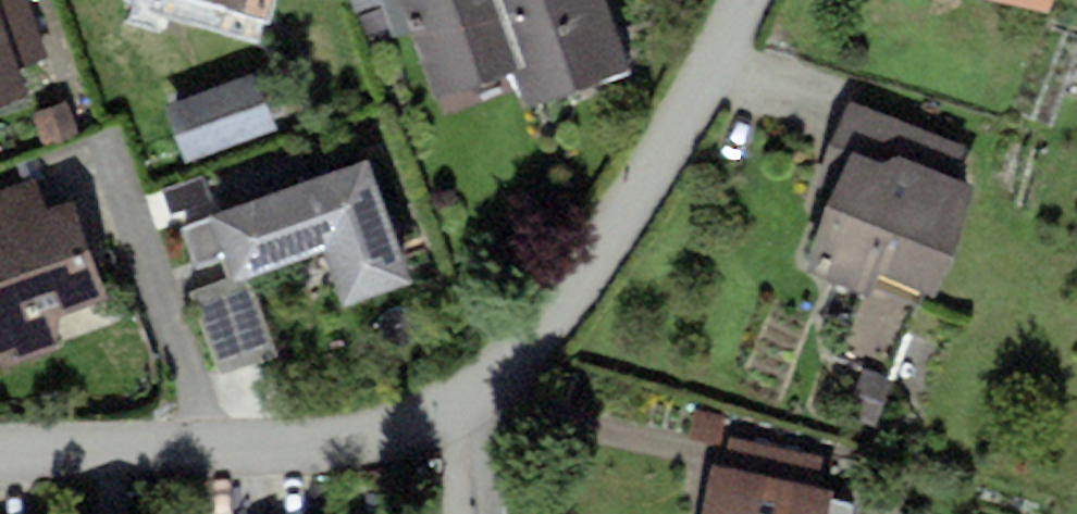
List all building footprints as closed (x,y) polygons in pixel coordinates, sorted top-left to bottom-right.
[(24,96),(15,67),(46,57),(27,0),(0,0),(0,104),(24,96)] [(437,103),(522,77),(499,0),(405,0),(437,103)] [(549,104),(634,75),(615,18),(651,6),(649,0),(513,0),(549,104)] [(1057,18),(1064,0),(1008,0),(1057,18)] [(257,83),(164,115),(185,174),(278,142),(257,83)] [(825,157),(845,166),(812,261),(934,302),(976,186),(954,178),(964,148),(848,104),(825,157)] [(368,160),(181,225),(195,265),(221,256),(229,278),(243,273),(326,245),(343,295),(408,273),(368,160)] [(0,188),(0,365),(4,368),(58,350),(61,315),(108,296),(70,199),(45,207),(33,176),(0,188)] [(273,358),(243,273),(229,278),(188,292),(218,377),(273,358)] [(845,416),(875,426),(890,380),(860,370),(845,416)] [(693,408),(687,437),(717,444),(723,414),(693,408)] [(721,471),(814,491),(820,459),(728,440),(721,471)] [(712,469),(703,513),(837,513),(841,496),(814,491),(721,471),(712,469)]
